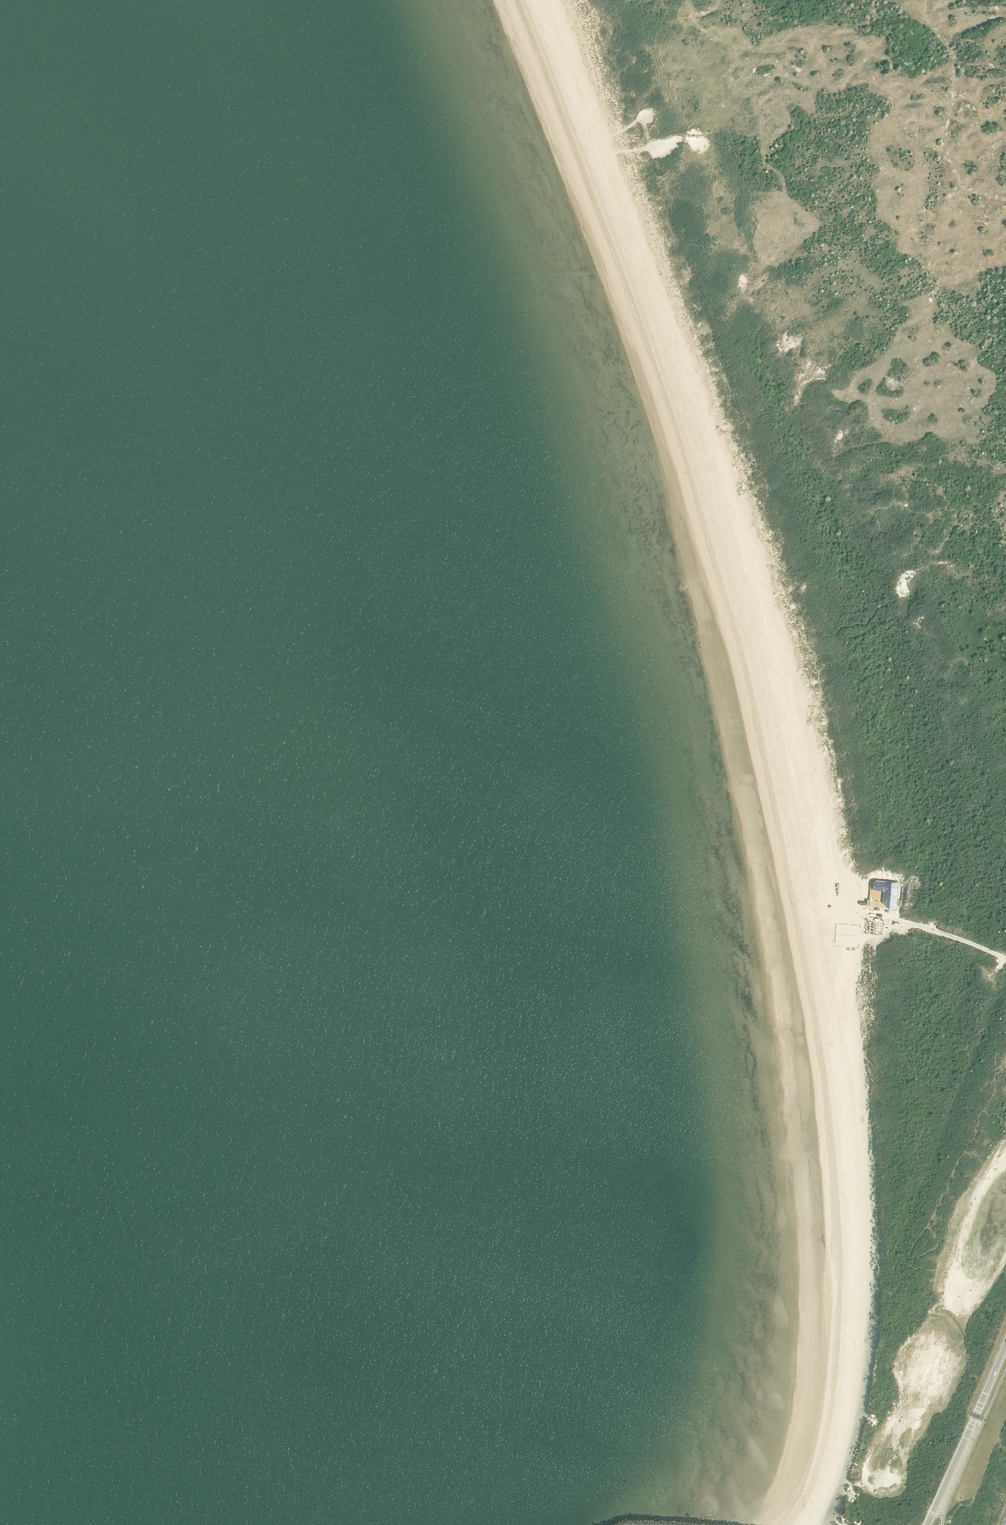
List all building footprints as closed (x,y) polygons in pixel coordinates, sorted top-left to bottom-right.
[(889,882),(873,880),(873,890),(884,891),(883,902),(889,903),(891,903),(890,908),(897,908),(899,883),(889,882)]
